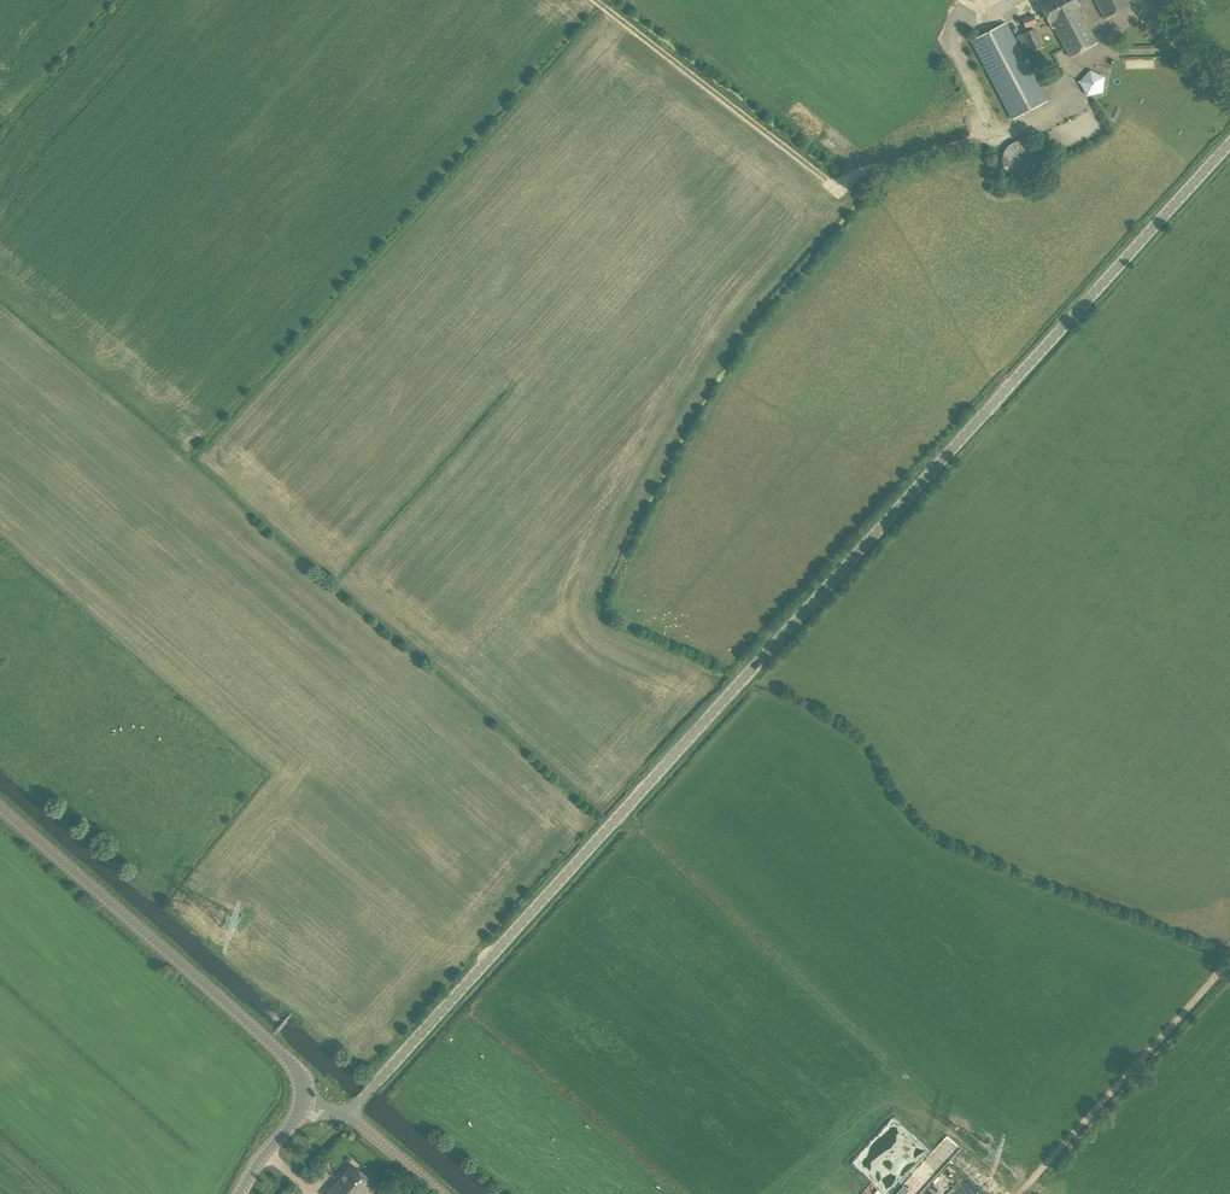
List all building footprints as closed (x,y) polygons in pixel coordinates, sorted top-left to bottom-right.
[(1041,6),(1053,29),(1056,28),(1071,57),(1098,42),(1079,8),(1083,6),(1080,2),(1082,0),(1052,0),(1041,6)] [(1128,4),(1126,0),(1095,0),(1104,17),(1128,4)] [(1033,15),(1022,20),(1025,29),(1037,25),(1033,15)] [(1012,118),(1046,100),(1006,24),(972,41),(1012,118)] [(1025,40),(1019,43),(1023,54),(1042,46),(1035,30),(1023,34),(1025,40)] [(1087,96),(1103,93),(1105,77),(1090,70),(1079,82),(1087,96)] [(1018,178),(1021,178),(1023,178),(1025,178),(1028,177),(1030,176),(1032,175),(1034,173),(1035,172),(1036,171),(1037,169),(1038,167),(1039,165),(1039,163),(1040,160),(1040,158),(1039,157),(1039,156),(1039,155),(1039,154),(1038,153),(1037,151),(1037,150),(1036,149),(1035,147),(1033,145),(1031,144),(1029,143),(1027,142),(1025,141),(1022,141),(1019,141),(1018,141),(1016,141),(1015,142),(1013,143),(1010,144),(1008,145),(1008,146),(1007,147),(1006,148),(1005,149),(1004,151),(1003,152),(1003,154),(1002,155),(1002,158),(1002,160),(1002,162),(1002,163),(1003,165),(1004,168),(1005,170),(1006,172),(1007,173),(1008,174),(1010,175),(1013,177),(1015,178),(1018,178)] [(373,1183),(352,1165),(327,1193),(364,1193),(373,1183)]
